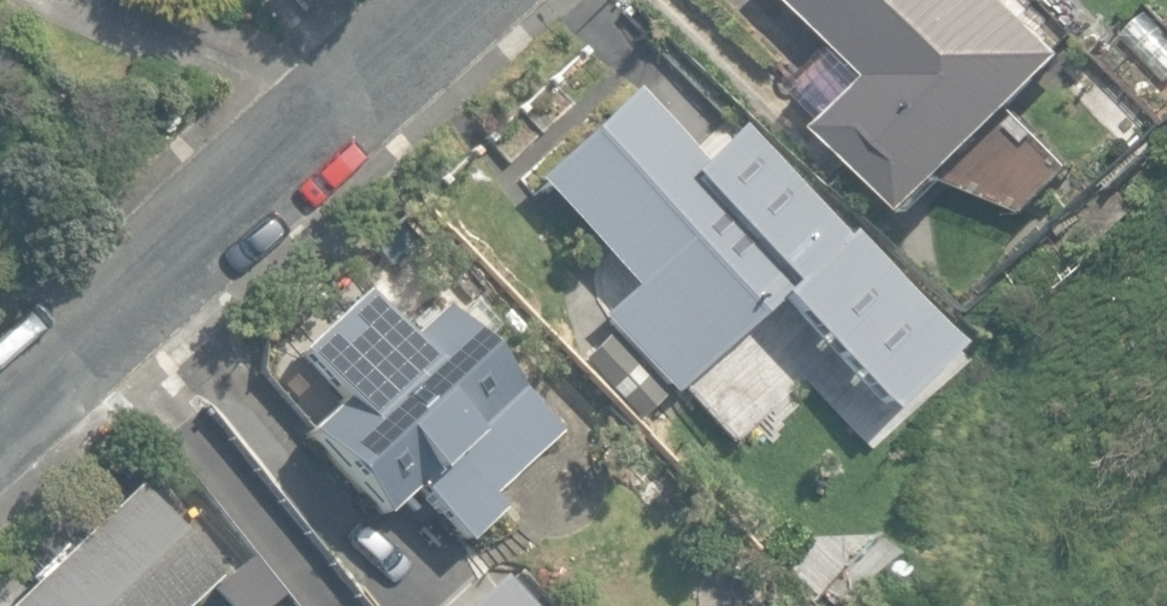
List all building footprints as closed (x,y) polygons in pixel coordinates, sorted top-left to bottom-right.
[(1021,0),(816,0),(886,67),(831,124),(922,212),(952,181),(1038,214),(1088,162),(1029,105),(1077,54),(1021,0)] [(1166,78),(1166,27),(1149,9),(1123,35),(1166,78)] [(601,315),(673,394),(805,273),(636,88),(535,180),(632,287),(601,315)] [(794,302),(864,372),(923,312),(852,243),(794,302)] [(412,488),(466,546),(506,509),(493,495),(561,434),(426,286),(394,315),(371,290),(299,356),(338,399),(304,431),(381,516),(412,488)] [(223,573),(141,484),(7,605),(187,605),(223,573)] [(374,605),(500,605),(449,541),(371,603),(374,605)] [(240,605),(270,605),(286,593),(256,556),(223,584),(240,605)]
